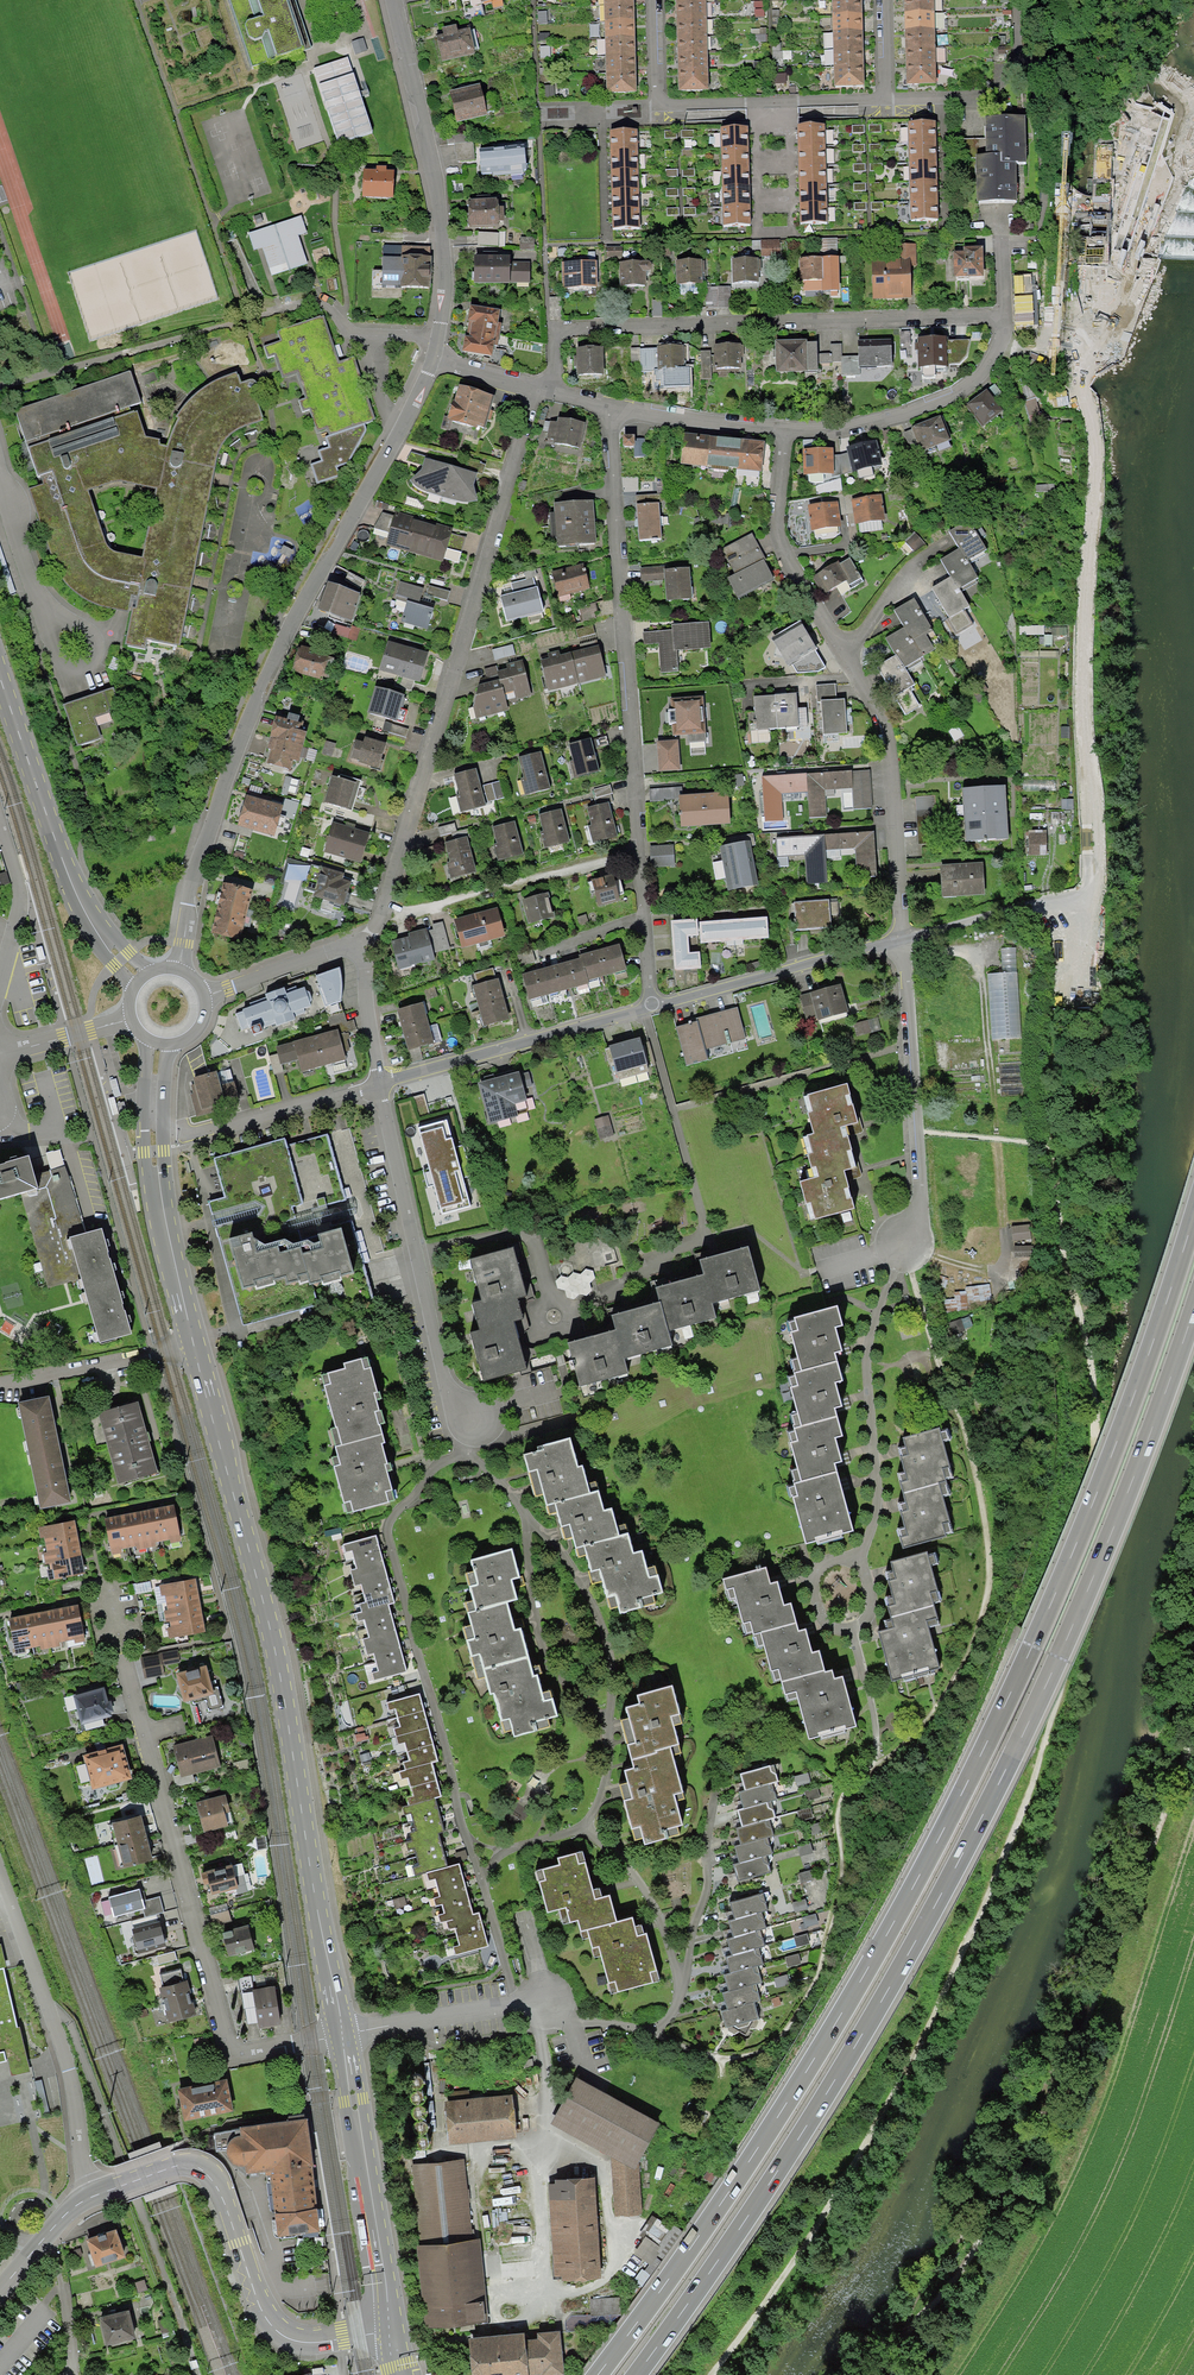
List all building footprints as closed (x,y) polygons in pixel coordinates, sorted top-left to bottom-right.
[(295,0),(229,0),(252,70),(312,50),(295,0)] [(435,5),(457,1),(458,7),(479,2),(481,12),(507,6),(505,0),(434,0),(435,5)] [(609,92),(640,90),(636,0),(605,0),(609,92)] [(680,92),(712,92),(710,0),(678,0),(680,92)] [(830,86),(861,84),(858,0),(826,0),(830,86)] [(899,84),(932,83),(929,0),(896,0),(899,84)] [(448,39),(437,40),(442,67),(480,60),(475,34),(463,36),(462,29),(446,31),(448,39)] [(362,40),(352,43),(356,57),(366,54),(362,40)] [(348,62),(315,73),(338,145),(372,134),(359,93),(348,62)] [(485,90),(453,97),(459,129),(489,123),(488,116),(498,114),(495,100),(487,101),(485,90)] [(988,156),(978,157),(979,205),(1021,205),(1021,167),(1030,167),(1029,119),(989,119),(988,156)] [(930,220),(929,120),(900,120),(902,221),(930,220)] [(819,125),(793,126),(796,223),(822,222),(819,125)] [(754,227),(751,129),(725,130),(728,228),(754,227)] [(694,130),(681,130),(681,138),(694,138),(694,130)] [(640,229),(639,132),(613,132),(614,229),(640,229)] [(987,138),(962,140),(963,158),(988,156),(987,138)] [(865,144),(852,145),(852,153),(865,153),(865,144)] [(694,157),(694,149),(682,150),(682,158),(694,157)] [(677,150),(665,150),(665,159),(677,158),(677,150)] [(530,157),(483,159),(484,181),(531,178),(530,157)] [(399,175),(366,172),(364,199),(397,201),(399,175)] [(867,184),(853,183),(853,191),(867,192),(867,184)] [(678,188),(666,189),(666,197),(678,197),(678,188)] [(503,204),(470,202),(469,230),(502,232),(503,204)] [(866,203),(854,203),(854,212),(866,212),(866,203)] [(679,208),(667,208),(667,216),(679,216),(679,208)] [(308,262),(299,236),(308,233),(302,216),(249,234),(255,251),(264,248),(273,274),(308,262)] [(761,250),(761,256),(780,256),(780,241),(751,241),(751,250),(761,250)] [(670,244),(662,244),(662,256),(670,256),(670,244)] [(918,267),(917,245),(897,245),(898,260),(873,260),(874,299),(913,298),(913,267),(918,267)] [(622,246),(605,246),(605,258),(622,258),(622,246)] [(397,247),(396,288),(413,289),(418,283),(420,262),(429,261),(430,249),(397,247)] [(567,248),(557,248),(557,257),(567,257),(567,248)] [(949,279),(978,278),(978,251),(948,252),(949,279)] [(495,256),(475,258),(475,288),(530,287),(532,264),(495,256)] [(825,258),(799,259),(800,283),(826,282),(825,258)] [(731,259),(732,283),(759,283),(759,259),(731,259)] [(676,261),(677,285),(678,285),(679,295),(698,294),(698,285),(703,285),(702,260),(676,261)] [(600,262),(565,263),(566,290),(600,289),(600,262)] [(620,266),(621,287),(648,286),(647,265),(620,266)] [(719,287),(705,287),(705,308),(719,308),(719,287)] [(731,287),(719,287),(719,308),(731,308),(731,287)] [(561,297),(549,298),(550,319),(563,318),(561,297)] [(662,300),(652,300),(652,316),(662,316),(662,300)] [(466,337),(462,355),(495,362),(505,314),(472,307),(469,322),(475,324),(472,339),(466,337)] [(330,435),(376,419),(356,358),(339,364),(323,316),(285,329),(289,339),(265,347),(268,357),(277,354),(285,377),(300,372),(309,398),(300,401),(303,411),(312,408),(320,431),(328,429),(330,435)] [(910,331),(900,331),(901,343),(910,343),(910,331)] [(949,368),(948,338),(918,338),(919,369),(922,369),(922,380),(937,379),(937,369),(949,368)] [(808,340),(776,341),(776,373),(808,373),(808,371),(818,371),(817,363),(817,354),(817,343),(808,343),(808,340)] [(859,356),(860,370),(893,369),(892,340),(859,342),(859,356)] [(741,344),(715,345),(716,370),(741,369),(741,344)] [(831,345),(832,354),(832,362),(841,362),(841,356),(841,345),(831,345)] [(661,346),(661,370),(686,371),(686,346),(661,346)] [(603,350),(578,351),(579,374),(603,374),(603,350)] [(832,354),(817,354),(817,363),(832,363),(832,362),(832,354)] [(859,356),(841,356),(841,362),(842,376),(860,375),(860,370),(859,356)] [(37,479),(42,477),(45,484),(29,490),(53,562),(61,578),(74,592),(88,603),(105,610),(134,615),(127,647),(146,651),(147,641),(181,647),(218,453),(229,440),(242,431),(264,424),(253,393),(256,392),(259,385),(253,381),(242,385),(238,375),(215,383),(193,398),(177,419),(181,421),(169,443),(148,439),(136,405),(142,403),(131,373),(14,412),(37,479)] [(498,400),(462,388),(450,421),(487,434),(498,400)] [(989,395),(973,408),(989,428),(1006,415),(989,395)] [(557,423),(550,422),(545,444),(580,451),(585,423),(558,418),(557,423)] [(919,431),(930,455),(955,442),(944,419),(919,431)] [(366,424),(326,438),(329,448),(319,451),(322,461),(311,464),(319,486),(343,477),(340,468),(351,464),(369,432),(366,424)] [(708,468),(711,441),(712,436),(683,433),(679,468),(708,471),(708,468)] [(635,438),(635,434),(623,434),(623,446),(634,446),(635,446),(635,438)] [(645,456),(645,438),(635,438),(635,446),(634,446),(634,456),(645,456)] [(711,441),(708,468),(764,473),(767,447),(711,441)] [(852,454),(857,473),(884,466),(879,447),(852,454)] [(426,457),(409,452),(407,461),(423,466),(425,460),(426,457)] [(808,453),(810,478),(837,476),(836,452),(808,453)] [(463,471),(425,460),(423,466),(422,469),(410,482),(423,495),(469,507),(481,505),(474,486),(478,475),(463,471)] [(482,475),(485,464),(466,460),(463,471),(482,475)] [(1056,484),(1036,485),(1036,492),(1056,492),(1056,484)] [(854,503),(859,528),(890,523),(885,497),(854,503)] [(599,543),(595,503),(559,506),(563,547),(599,543)] [(641,542),(664,540),(661,505),(639,507),(641,542)] [(813,510),(816,531),(842,527),(840,506),(813,510)] [(452,527),(395,511),(394,516),(383,512),(373,528),(389,532),(386,544),(443,561),(446,547),(450,533),(452,527)] [(950,533),(959,548),(967,563),(987,551),(970,522),(950,533)] [(467,538),(450,533),(446,547),(462,552),(467,538)] [(726,581),(738,603),(776,582),(751,537),(723,553),(736,575),(726,581)] [(959,548),(941,559),(951,576),(961,592),(979,581),(967,563),(959,548)] [(840,562),(812,577),(821,593),(847,579),(852,587),(862,581),(851,560),(841,565),(840,562)] [(553,571),(559,596),(591,587),(585,563),(553,571)] [(663,586),(662,566),(639,567),(640,587),(663,586)] [(671,602),(693,600),(691,571),(668,573),(671,602)] [(951,576),(931,588),(950,619),(970,607),(961,592),(951,576)] [(512,593),(499,596),(505,623),(543,614),(534,577),(509,582),(512,593)] [(423,588),(399,581),(394,600),(406,603),(400,624),(427,632),(434,605),(419,601),(423,588)] [(365,598),(331,585),(321,612),(356,624),(365,598)] [(450,592),(428,586),(426,595),(448,601),(450,592)] [(915,600),(896,611),(905,629),(921,659),(936,651),(927,635),(932,632),(915,600)] [(671,631),(643,633),(644,645),(659,644),(662,674),(677,673),(676,652),(711,650),(709,623),(671,625),(671,631)] [(1044,625),(1019,626),(1019,635),(1044,635),(1044,625)] [(778,646),(792,668),(819,651),(805,629),(778,646)] [(894,655),(902,669),(921,659),(905,629),(886,639),(894,655)] [(1053,635),(1044,635),(1044,647),(1053,647),(1053,635)] [(391,643),(382,670),(422,683),(431,656),(391,643)] [(512,645),(492,649),(494,660),(515,656),(512,645)] [(301,648),(293,671),(327,683),(335,660),(301,648)] [(545,661),(551,690),(606,679),(600,649),(545,661)] [(894,655),(875,665),(891,697),(912,687),(902,669),(894,655)] [(498,673),(499,681),(505,705),(533,698),(523,661),(507,665),(508,670),(498,673)] [(479,671),(482,685),(499,681),(498,673),(496,667),(479,671)] [(471,708),(474,718),(506,710),(505,705),(499,681),(482,685),(478,686),(471,708)] [(835,684),(816,685),(818,702),(822,702),(836,701),(835,684)] [(114,689),(64,706),(78,748),(103,740),(96,718),(111,713),(110,710),(120,707),(114,689)] [(407,697),(378,689),(372,713),(401,721),(407,697)] [(796,695),(775,696),(778,729),(799,727),(796,695)] [(702,696),(669,699),(673,737),(706,734),(702,696)] [(775,696),(753,698),(756,731),(778,729),(775,696)] [(836,701),(822,702),(824,735),(848,734),(846,700),(836,701)] [(276,753),(272,766),(297,775),(313,729),(279,717),(267,750),(276,753)] [(409,729),(376,719),(374,728),(389,732),(387,741),(404,746),(409,729)] [(363,744),(353,741),(348,761),(380,770),(387,744),(365,738),(363,744)] [(335,744),(325,740),(321,755),(331,758),(335,744)] [(591,740),(568,745),(572,762),(569,762),(573,779),(599,772),(591,740)] [(679,742),(660,743),(662,774),(681,772),(679,742)] [(541,752),(518,758),(523,778),(521,779),(525,796),(550,790),(541,752)] [(452,775),(457,795),(454,796),(458,814),(486,807),(476,769),(452,775)] [(851,772),(806,775),(807,793),(808,820),(828,819),(826,791),(852,790),(851,772)] [(870,772),(851,772),(852,790),(853,810),(873,809),(870,772)] [(806,775),(763,778),(765,821),(784,820),(782,794),(807,793),(806,775)] [(299,781),(284,777),(281,790),(296,794),(299,781)] [(327,805),(353,811),(359,784),(334,778),(327,805)] [(501,781),(483,786),(487,802),(505,798),(501,781)] [(610,785),(594,789),(597,798),(594,799),(596,807),(613,802),(611,795),(613,794),(610,785)] [(967,788),(970,842),(1010,840),(1007,786),(967,788)] [(310,798),(304,796),(302,805),(308,807),(310,798)] [(684,797),(685,828),(731,827),(731,796),(684,797)] [(250,797),(240,827),(276,839),(285,808),(250,797)] [(296,804),(288,801),(285,808),(294,811),(296,804)] [(596,807),(587,810),(591,826),(587,827),(592,845),(617,838),(608,804),(596,807)] [(309,810),(302,808),(299,815),(306,817),(309,810)] [(561,811),(539,816),(543,832),(540,832),(544,849),(569,843),(561,811)] [(336,823),(326,852),(364,863),(373,835),(336,823)] [(514,823),(492,828),(496,845),(493,846),(498,863),(523,857),(514,823)] [(455,824),(437,828),(439,837),(452,834),(453,841),(468,838),(469,837),(468,830),(456,833),(455,824)] [(874,832),(823,835),(824,855),(856,853),(858,879),(876,878),(874,832)] [(823,835),(775,839),(776,859),(804,857),(806,884),(827,882),(824,855),(823,835)] [(453,841),(445,843),(449,863),(446,864),(449,880),(476,874),(468,838),(453,841)] [(750,843),(720,849),(722,861),(712,863),(715,881),(724,879),(727,894),(758,888),(750,843)] [(652,848),(653,870),(676,869),(676,847),(652,848)] [(287,858),(279,884),(282,884),(289,864),(306,870),(307,865),(287,858)] [(986,866),(944,868),(945,897),(987,895),(986,866)] [(349,898),(346,895),(349,883),(340,881),(342,875),(323,870),(323,871),(311,868),(305,890),(315,893),(313,899),(343,907),(344,904),(348,904),(349,898)] [(595,883),(601,907),(623,901),(616,877),(595,883)] [(231,885),(215,937),(241,945),(257,893),(231,885)] [(526,903),(532,926),(556,919),(551,897),(526,903)] [(829,901),(794,904),(796,931),(831,928),(829,901)] [(459,923),(466,949),(508,938),(501,911),(459,923)] [(702,925),(704,946),(771,942),(770,921),(702,925)] [(433,930),(427,932),(432,955),(450,951),(443,922),(432,925),(433,930)] [(697,938),(697,922),(671,923),(674,972),(701,971),(700,953),(689,954),(688,939),(697,938)] [(427,932),(426,930),(407,934),(408,938),(390,943),(396,970),(434,961),(432,955),(427,932)] [(579,961),(522,975),(529,1002),(588,987),(588,982),(626,973),(619,945),(578,956),(579,961)] [(1000,971),(984,972),(989,1041),(1023,1039),(1016,947),(998,949),(1000,971)] [(277,987),(277,990),(278,992),(282,990),(284,996),(303,989),(305,993),(309,995),(312,1001),(310,1005),(310,1008),(292,1014),(293,1018),(324,1008),(340,1003),(342,998),(342,986),(341,975),(339,969),(316,978),(314,974),(277,987)] [(474,990),(486,1027),(512,1019),(500,982),(474,990)] [(814,993),(821,1021),(850,1014),(843,986),(814,993)] [(248,1029),(250,1037),(261,1033),(259,1026),(273,1021),(275,1027),(294,1021),(293,1018),(292,1014),(310,1008),(310,1005),(312,1001),(309,995),(305,993),(303,989),(284,996),(282,990),(278,992),(265,996),(267,1002),(234,1014),(240,1032),(248,1029)] [(425,1006),(400,1013),(412,1053),(436,1045),(425,1006)] [(698,1023),(676,1027),(686,1066),(708,1061),(706,1050),(746,1039),(737,1008),(697,1019),(698,1023)] [(296,1044),(303,1071),(344,1061),(337,1033),(296,1044)] [(609,1045),(619,1080),(649,1071),(639,1037),(609,1045)] [(482,1084),(491,1125),(521,1119),(518,1107),(531,1104),(524,1075),(482,1084)] [(821,1179),(803,1184),(816,1228),(864,1214),(852,1173),(864,1170),(852,1129),(865,1126),(853,1087),(814,1099),(825,1136),(810,1140),(821,1179)] [(418,1127),(441,1214),(470,1206),(447,1119),(418,1127)] [(288,1150),(286,1143),(215,1162),(226,1203),(210,1207),(244,1329),(370,1295),(361,1262),(383,1256),(349,1133),(288,1150)] [(0,1165),(0,1199),(21,1193),(38,1188),(34,1175),(30,1157),(0,1165)] [(34,1175),(38,1188),(21,1193),(38,1252),(49,1288),(81,1278),(69,1238),(85,1233),(65,1166),(34,1175)] [(1030,1225),(1011,1227),(1013,1243),(1032,1241),(1030,1225)] [(81,1278),(98,1343),(132,1333),(103,1228),(85,1233),(69,1238),(81,1278)] [(1032,1246),(1014,1247),(1014,1257),(1033,1256),(1032,1246)] [(519,1253),(476,1264),(486,1302),(476,1304),(483,1333),(476,1335),(489,1384),(531,1374),(518,1323),(527,1321),(521,1299),(530,1297),(519,1253)] [(626,1329),(569,1344),(583,1396),(642,1381),(638,1364),(683,1353),(678,1335),(723,1323),(718,1305),(763,1293),(753,1255),(712,1266),(716,1279),(668,1291),(671,1303),(622,1315),(626,1329)] [(989,1302),(988,1285),(965,1286),(965,1292),(955,1292),(955,1299),(941,1300),(942,1313),(968,1311),(967,1304),(989,1302)] [(847,1309),(804,1322),(807,1333),(797,1336),(807,1370),(799,1372),(804,1388),(798,1390),(810,1426),(800,1429),(804,1440),(794,1443),(806,1480),(797,1483),(801,1494),(795,1496),(813,1550),(861,1534),(839,1464),(846,1462),(839,1439),(848,1436),(839,1408),(846,1406),(839,1384),(849,1381),(841,1356),(851,1353),(844,1332),(853,1329),(847,1309)] [(974,1331),(969,1317),(950,1322),(955,1337),(974,1331)] [(330,1428),(335,1447),(383,1434),(380,1425),(385,1423),(382,1410),(380,1411),(377,1400),(381,1399),(380,1392),(378,1392),(367,1357),(344,1362),(345,1369),(321,1375),(335,1427),(330,1428)] [(52,1399),(22,1405),(44,1510),(73,1504),(52,1399)] [(140,1406),(101,1416),(120,1485),(159,1474),(140,1406)] [(944,1430),(912,1441),(915,1451),(907,1454),(914,1476),(904,1479),(912,1503),(903,1506),(909,1525),(900,1528),(908,1553),(961,1536),(944,1483),(960,1478),(944,1430)] [(383,1434),(335,1447),(338,1456),(332,1458),(347,1514),(395,1501),(386,1465),(387,1464),(382,1443),(385,1442),(383,1434)] [(551,1452),(530,1457),(535,1477),(544,1474),(552,1509),(562,1506),(568,1530),(576,1528),(582,1551),(594,1548),(600,1574),(608,1572),(614,1599),(621,1597),(626,1615),(661,1607),(658,1597),(670,1595),(666,1580),(657,1582),(650,1555),(641,1557),(636,1538),(625,1540),(619,1513),(611,1515),(606,1492),(597,1494),(591,1468),(584,1470),(577,1441),(550,1447),(551,1452)] [(176,1509),(107,1522),(114,1556),(182,1544),(176,1509)] [(78,1520),(38,1528),(40,1540),(46,1539),(49,1554),(46,1554),(48,1566),(52,1565),(53,1571),(48,1572),(50,1584),(88,1577),(78,1520)] [(379,1538),(344,1548),(380,1678),(408,1671),(391,1607),(397,1605),(379,1538)] [(932,1555),(898,1565),(900,1572),(892,1574),(900,1599),(891,1601),(900,1629),(884,1634),(897,1679),(943,1665),(930,1619),(943,1616),(940,1605),(946,1603),(932,1555)] [(516,1556),(482,1566),(488,1588),(478,1591),(484,1612),(472,1616),(478,1638),(468,1641),(474,1663),(482,1661),(493,1701),(499,1699),(505,1724),(516,1721),(521,1739),(543,1733),(541,1725),(565,1719),(560,1700),(549,1703),(543,1679),(538,1680),(525,1633),(517,1636),(507,1600),(521,1596),(516,1580),(522,1578),(516,1556)] [(773,1571),(729,1583),(732,1594),(740,1592),(750,1630),(759,1628),(765,1650),(772,1648),(778,1672),(788,1669),(795,1692),(802,1690),(816,1739),(862,1727),(849,1679),(841,1681),(838,1672),(833,1674),(827,1653),(818,1655),(812,1633),(806,1634),(797,1603),(791,1604),(786,1586),(777,1588),(773,1571)] [(199,1581),(162,1588),(164,1599),(168,1598),(170,1613),(167,1614),(169,1625),(173,1624),(174,1630),(170,1631),(172,1639),(208,1633),(199,1581)] [(150,1582),(133,1585),(134,1595),(152,1592),(150,1582)] [(80,1604),(8,1619),(16,1658),(28,1655),(27,1649),(43,1646),(44,1650),(61,1647),(61,1644),(76,1641),(76,1645),(88,1642),(80,1604)] [(179,1650),(140,1657),(144,1680),(166,1676),(164,1665),(181,1662),(179,1650)] [(206,1668),(178,1676),(186,1704),(207,1698),(212,1714),(226,1710),(220,1689),(213,1691),(206,1668)] [(108,1688),(73,1697),(81,1729),(116,1720),(108,1688)] [(645,1830),(651,1850),(688,1839),(685,1829),(692,1827),(683,1796),(691,1794),(678,1749),(687,1747),(679,1721),(689,1718),(680,1689),(646,1699),(648,1706),(637,1709),(647,1744),(636,1747),(643,1770),(632,1773),(640,1800),(631,1802),(639,1831),(645,1830)] [(422,1694),(387,1703),(414,1804),(442,1797),(433,1764),(440,1762),(422,1694)] [(212,1737),(173,1749),(182,1781),(221,1769),(212,1737)] [(246,1746),(247,1746),(248,1744),(249,1743),(249,1741),(248,1740),(247,1738),(246,1738),(245,1737),(243,1737),(242,1738),(241,1739),(240,1740),(239,1742),(240,1743),(240,1744),(241,1745),(242,1746),(244,1746),(246,1746)] [(125,1748),(85,1758),(94,1794),(135,1783),(125,1748)] [(780,1766),(744,1777),(747,1792),(741,1794),(745,1807),(740,1810),(745,1826),(739,1829),(743,1842),(737,1844),(742,1864),(736,1865),(739,1881),(772,1872),(780,1766)] [(198,1803),(206,1836),(234,1828),(225,1796),(198,1803)] [(141,1816),(112,1824),(119,1848),(148,1840),(141,1816)] [(266,1835),(256,1836),(258,1849),(268,1847),(266,1835)] [(119,1848),(124,1868),(153,1861),(148,1840),(119,1848)] [(605,1959),(615,1996),(664,1983),(651,1936),(642,1938),(637,1920),(620,1925),(613,1900),(599,1904),(586,1855),(565,1861),(567,1868),(540,1875),(552,1916),(563,1912),(568,1929),(580,1925),(586,1945),(592,1944),(597,1961),(605,1959)] [(243,1862),(210,1869),(215,1891),(238,1886),(239,1892),(249,1890),(243,1862)] [(460,1868),(430,1877),(457,1961),(494,1950),(483,1914),(475,1917),(460,1868)] [(140,1889),(108,1898),(109,1900),(112,1914),(113,1917),(143,1909),(145,1908),(143,1901),(140,1889)] [(160,1896),(143,1901),(145,1908),(143,1909),(145,1917),(164,1913),(160,1896)] [(769,1897),(734,1905),(739,1920),(729,1924),(735,1938),(728,1941),(733,1954),(727,1958),(732,1972),(725,1975),(730,1990),(723,1993),(729,2010),(721,2014),(726,2033),(761,2027),(769,1897)] [(112,1914),(109,1900),(102,1902),(105,1916),(112,1914)] [(227,1903),(209,1908),(211,1915),(229,1911),(227,1903)] [(265,1910),(256,1912),(258,1921),(267,1919),(265,1910)] [(229,1911),(211,1915),(213,1926),(232,1921),(229,1911)] [(160,1922),(132,1930),(138,1954),(167,1946),(160,1922)] [(250,1922),(222,1929),(229,1954),(257,1947),(250,1922)] [(11,2076),(21,2074),(31,2072),(19,2027),(17,2027),(17,2025),(4,1970),(4,1968),(6,1967),(1,1944),(0,1944),(0,2063),(7,2061),(11,2076)] [(175,1951),(157,1956),(159,1965),(177,1960),(175,1951)] [(160,1984),(165,2002),(193,1994),(189,1976),(184,1977),(182,1968),(162,1973),(164,1983),(160,1984)] [(251,1974),(238,1976),(247,2023),(259,2021),(260,2026),(284,2022),(277,1983),(254,1987),(251,1974)] [(165,2002),(169,2018),(198,2012),(193,1994),(165,2002)] [(148,2007),(137,2009),(138,2017),(149,2015),(148,2007)] [(208,2035),(194,2037),(195,2046),(210,2043),(208,2035)] [(613,2152),(617,2212),(643,2210),(639,2160),(659,2119),(576,2074),(550,2121),(613,2152)] [(230,2078),(181,2087),(187,2118),(195,2117),(231,2111),(236,2110),(230,2078)] [(42,2080),(35,2082),(42,2115),(50,2113),(45,2094),(42,2080)] [(511,2093),(444,2098),(448,2142),(514,2137),(511,2093)] [(305,2119),(243,2125),(214,2132),(215,2150),(228,2149),(233,2159),(241,2162),(247,2169),(267,2166),(269,2181),(273,2181),(280,2231),(317,2227),(305,2119)] [(458,2162),(417,2166),(425,2247),(467,2243),(463,2203),(471,2203),(469,2189),(461,2190),(458,2162)] [(596,2173),(547,2177),(555,2275),(603,2272),(596,2173)] [(119,2230),(90,2240),(99,2266),(128,2256),(119,2230)] [(467,2243),(425,2247),(434,2322),(484,2316),(482,2299),(474,2300),(467,2243)] [(82,2249),(76,2251),(78,2258),(84,2256),(82,2249)] [(622,2298),(592,2299),(593,2317),(623,2315),(622,2298)] [(133,2311),(103,2318),(109,2345),(139,2339),(133,2311)] [(532,2372),(545,2371),(545,2374),(568,2373),(563,2328),(541,2331),(541,2337),(529,2338),(528,2332),(469,2337),(470,2374),(533,2374),(532,2372)]
